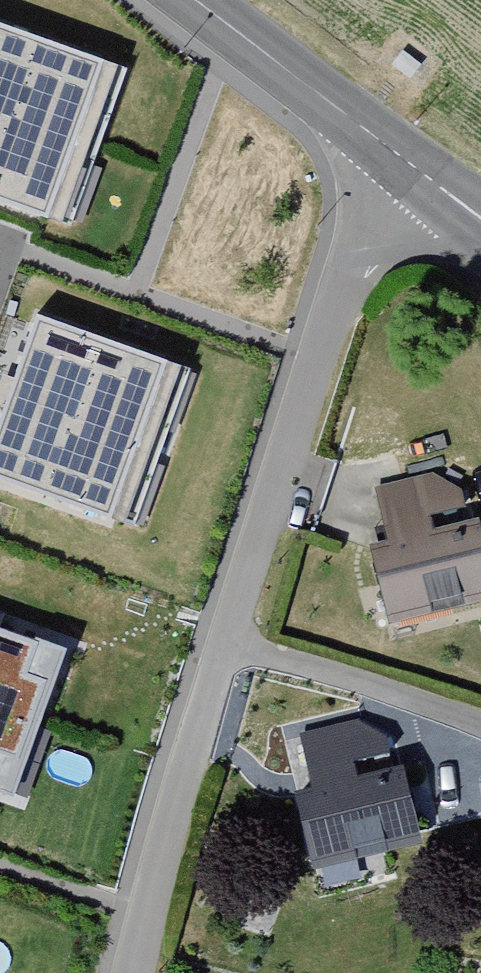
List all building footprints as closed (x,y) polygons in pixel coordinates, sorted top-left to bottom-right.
[(0,32),(0,198),(34,209),(83,59),(0,32)] [(396,66),(387,77),(406,91),(415,80),(396,66)] [(2,338),(0,343),(0,504),(75,527),(122,374),(2,338)] [(369,498),(380,548),(362,552),(375,613),(478,592),(465,531),(420,540),(416,523),(453,515),(451,503),(430,485),(369,498)] [(0,621),(0,777),(42,633),(0,621)] [(291,747),(303,797),(284,802),(301,875),(406,850),(389,779),(348,789),(344,771),(377,763),(373,747),(360,731),(291,747)]
